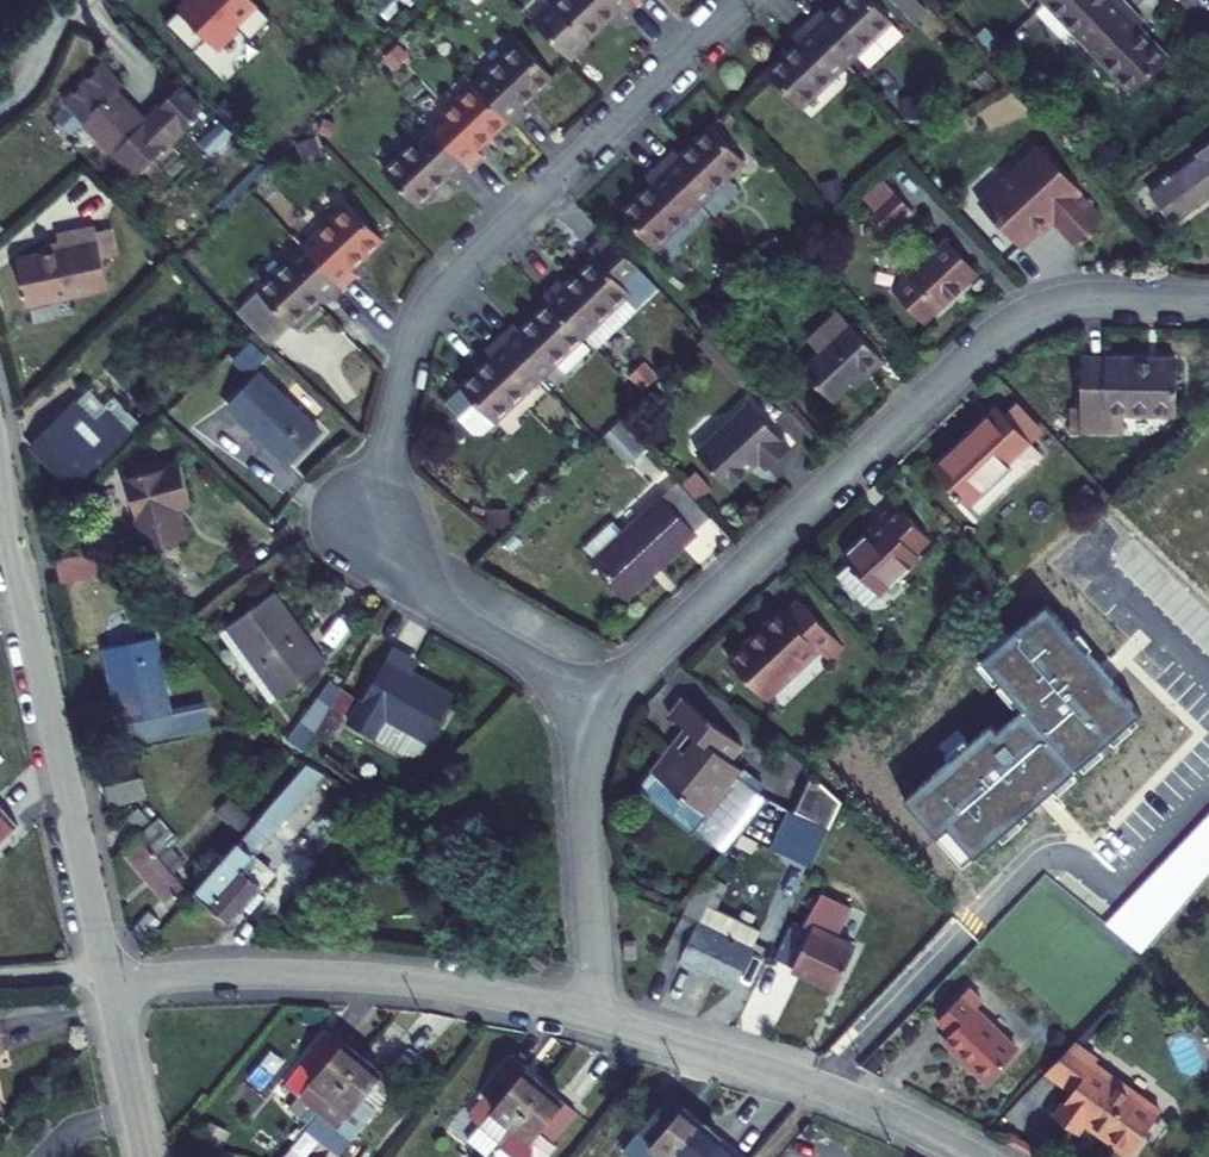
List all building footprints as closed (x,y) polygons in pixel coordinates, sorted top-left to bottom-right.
[(218,52),(240,30),(249,39),(270,18),(251,0),(184,0),(175,9),(218,52)] [(635,0),(552,0),(548,5),(586,44),(618,13),(623,20),(639,4),(635,0)] [(819,9),(806,21),(849,67),(896,23),(874,0),(839,0),(824,14),(819,9)] [(1044,2),(1086,47),(1130,6),(1125,0),(1046,0),(1044,2)] [(1145,32),(1150,27),(1130,6),(1086,47),(1130,93),(1169,56),(1145,32)] [(849,67),(806,21),(790,36),(795,42),(765,69),(802,110),(849,67)] [(554,78),(515,38),(471,81),(509,121),(514,127),(526,113),(522,109),(554,78)] [(104,65),(64,104),(135,176),(201,112),(180,92),(144,123),(114,93),(123,84),(104,65)] [(509,121),(471,81),(427,124),(469,168),(482,156),(478,151),(509,121)] [(469,168),(427,124),(381,168),(417,208),(448,179),(453,184),(469,168)] [(677,154),(672,149),(659,161),(701,206),(746,163),(709,124),(677,154)] [(1078,195),(1082,192),(1039,146),(978,204),(1021,249),(1051,221),(1074,243),(1099,218),(1078,195)] [(1148,193),(1172,225),(1208,198),(1208,149),(1148,193)] [(701,206),(659,161),(643,176),(648,181),(618,210),(656,250),(701,206)] [(889,236),(912,216),(894,194),(871,214),(889,236)] [(384,241),(345,201),(301,244),(344,289),(358,276),(353,271),(384,241)] [(107,290),(95,230),(58,238),(60,250),(16,259),(25,307),(107,290)] [(548,297),(585,337),(630,294),(636,300),(654,282),(606,232),(588,250),(592,254),(561,284),(557,279),(544,293),(548,297)] [(923,325),(978,274),(944,237),(889,289),(923,325)] [(344,289),(301,244),(255,289),(293,329),(323,300),(328,304),(344,289)] [(258,293),(236,315),(272,349),(293,329),(258,293)] [(853,294),(835,311),(882,363),(901,346),(853,294)] [(499,335),(542,380),(585,337),(548,297),(517,327),(512,322),(499,335)] [(850,382),(855,388),(882,363),(835,311),(807,336),(822,352),(803,371),(831,400),(850,382)] [(542,380),(499,335),(483,350),(488,356),(458,385),(477,405),(496,425),(542,380)] [(230,359),(246,374),(265,354),(249,339),(230,359)] [(1081,356),(1050,355),(1049,390),(1080,391),(1081,356)] [(1176,358),(1081,356),(1080,391),(1079,431),(1117,431),(1118,412),(1176,413),(1176,358)] [(287,462),(318,432),(259,374),(229,406),(287,462)] [(998,409),(1023,435),(1037,422),(1012,395),(998,409)] [(104,414),(95,423),(73,401),(29,445),(73,488),(95,465),(99,468),(128,438),(104,414)] [(756,462),(763,470),(787,447),(746,403),(694,451),(728,487),(756,462)] [(1041,454),(994,404),(929,467),(966,507),(1010,466),(1019,474),(1041,454)] [(477,405),(461,421),(476,437),(485,435),(496,425),(477,405)] [(618,420),(602,435),(627,462),(643,447),(618,420)] [(178,510),(189,508),(179,462),(128,474),(145,549),(184,540),(178,510)] [(696,470),(682,483),(697,501),(712,487),(696,470)] [(934,473),(921,485),(942,507),(954,495),(934,473)] [(660,496),(695,533),(711,517),(697,501),(682,483),(678,479),(660,496)] [(593,558),(627,595),(695,533),(660,496),(622,532),(593,558)] [(930,539),(893,501),(878,515),(881,517),(840,556),(849,564),(876,593),(879,595),(921,557),(915,552),(930,539)] [(612,521),(584,548),(593,558),(622,532),(612,521)] [(58,578),(93,571),(91,556),(56,562),(58,578)] [(835,576),(863,605),(876,593),(849,564),(835,576)] [(291,633),(299,628),(274,594),(226,628),(277,698),(324,664),(310,644),(303,649),(291,633)] [(837,641),(799,599),(784,614),(781,611),(729,658),(766,699),(818,652),(821,656),(837,641)] [(975,860),(1138,712),(1045,604),(981,660),(1024,708),(997,732),(990,723),(901,800),(934,838),(937,836),(946,828),(975,860)] [(277,698),(226,628),(218,635),(268,704),(277,698)] [(310,644),(299,628),(291,633),(303,649),(310,644)] [(168,714),(154,640),(104,650),(118,723),(168,714)] [(390,646),(358,702),(338,690),(326,710),(375,738),(385,721),(426,743),(451,699),(408,675),(400,670),(409,656),(390,646)] [(400,670),(408,675),(417,662),(409,656),(400,670)] [(738,741),(686,699),(671,718),(689,732),(655,774),(685,798),(702,813),(738,769),(725,758),(738,741)] [(253,853),(321,774),(305,767),(195,892),(231,923),(247,906),(252,910),(260,904),(264,892),(261,889),(275,873),(253,853)] [(639,787),(673,813),(685,798),(655,774),(654,774),(651,772),(639,787)] [(793,814),(827,830),(841,803),(810,776),(793,814)] [(110,808),(144,800),(139,778),(104,786),(110,808)] [(214,813),(234,831),(248,815),(228,797),(214,813)] [(124,840),(147,820),(137,809),(114,828),(124,840)] [(20,833),(0,812),(0,852),(20,833)] [(319,855),(345,827),(330,814),(305,841),(319,855)] [(1142,954),(1208,874),(1208,817),(1105,924),(1142,954)] [(159,818),(124,850),(167,901),(184,886),(172,872),(183,862),(170,847),(178,840),(159,818)] [(937,836),(966,869),(975,860),(946,828),(937,836)] [(682,912),(663,951),(680,958),(677,963),(734,989),(761,931),(727,916),(719,932),(695,920),(704,904),(711,908),(725,885),(706,875),(688,897),(682,912)] [(805,923),(791,920),(773,958),(834,988),(853,948),(833,938),(849,905),(822,891),(805,923)] [(719,932),(727,916),(711,908),(704,904),(695,920),(719,932)] [(637,942),(625,943),(626,959),(639,958),(637,942)] [(532,962),(543,969),(549,960),(538,953),(534,950),(528,959),(532,962)] [(984,1003),(968,989),(935,1021),(950,1035),(943,1042),(983,1080),(1015,1049),(976,1011),(984,1003)] [(1111,1014),(1105,1008),(1071,1044),(1080,1051),(1111,1014)] [(358,1058),(326,1032),(280,1087),(314,1113),(358,1058)] [(1080,1051),(1071,1044),(1044,1072),(1071,1091),(1052,1117),(1074,1133),(1082,1122),(1127,1156),(1159,1113),(1092,1066),(1096,1061),(1080,1051)] [(525,1068),(510,1055),(479,1094),(483,1098),(467,1117),(497,1140),(542,1085),(524,1071),(525,1068)] [(358,1058),(314,1113),(349,1141),(394,1086),(358,1058)] [(542,1085),(497,1140),(496,1142),(514,1156),(543,1156),(553,1144),(550,1141),(574,1111),(542,1085)] [(670,1094),(641,1131),(652,1141),(640,1156),(670,1156),(698,1124),(679,1109),(683,1105),(670,1094)] [(698,1124),(670,1156),(738,1156),(698,1124)]
